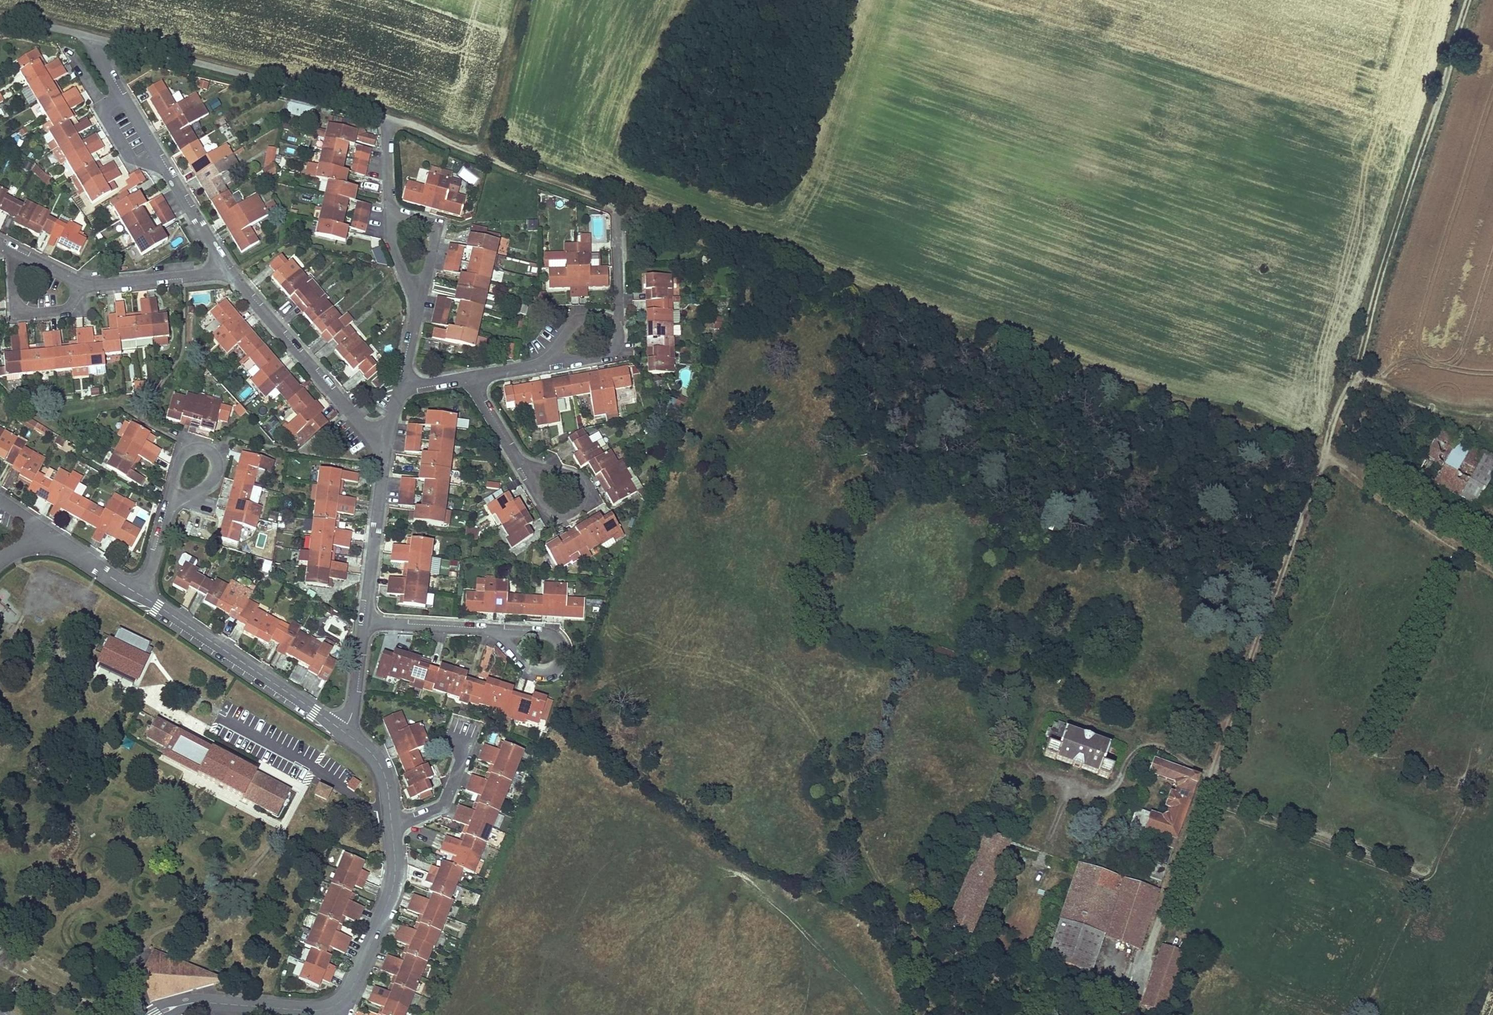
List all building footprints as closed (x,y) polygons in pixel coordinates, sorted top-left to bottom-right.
[(45,67),(36,51),(33,53),(43,69),(45,67)] [(33,53),(17,62),(21,68),(21,72),(20,73),(29,87),(62,67),(58,60),(45,67),(43,69),(33,53)] [(62,67),(29,87),(37,101),(56,90),(51,83),(54,81),(66,74),(62,67)] [(206,91),(208,83),(198,81),(196,88),(206,91)] [(56,90),(37,101),(46,115),(79,95),(75,88),(63,95),(60,97),(56,90)] [(161,120),(165,126),(194,109),(187,99),(176,106),(166,90),(150,101),(157,112),(159,117),(163,115),(164,118),(161,120)] [(173,96),(177,103),(183,100),(179,92),(173,96)] [(195,94),(187,99),(194,109),(201,104),(195,94)] [(79,95),(46,115),(51,124),(54,130),(67,122),(70,120),(73,118),(68,111),(71,109),(83,102),(79,95)] [(310,116),(312,106),(288,102),(286,112),(310,116)] [(171,135),(180,151),(197,141),(188,126),(207,114),(201,104),(194,109),(165,126),(169,133),(172,131),(174,134),(171,135)] [(72,129),(67,122),(54,130),(49,133),(54,141),(58,147),(76,136),(79,134),(91,127),(87,120),(75,127),(72,129)] [(51,124),(44,127),(48,133),(49,133),(54,130),(51,124)] [(328,125),(325,139),(346,144),(348,144),(354,146),(354,145),(355,142),(356,139),(357,132),(328,125)] [(76,136),(58,147),(58,148),(66,161),(100,141),(95,134),(83,142),(80,143),(76,136)] [(325,139),(322,152),(345,157),(347,151),(347,148),(345,147),(346,144),(325,139)] [(52,151),(58,147),(54,141),(48,144),(52,151)] [(100,141),(66,161),(75,176),(93,164),(89,157),(92,156),(104,148),(100,141)] [(197,141),(180,151),(186,161),(190,167),(193,165),(195,168),(192,170),(195,176),(232,154),(226,144),(206,156),(197,141)] [(371,149),(357,146),(355,153),(369,156),(371,149)] [(265,168),(274,163),(276,148),(268,147),(265,168)] [(61,163),(66,161),(58,148),(54,151),(61,163)] [(322,152),(319,165),(340,170),(341,167),(343,167),(344,163),(345,157),(322,152)] [(355,153),(354,159),(368,163),(369,156),(355,153)] [(203,189),(211,202),(228,191),(224,186),(218,176),(227,171),(238,164),(232,154),(195,176),(199,183),(203,181),(204,184),(201,186),(203,189)] [(368,163),(354,159),(352,166),(366,169),(368,163)] [(93,164),(75,176),(76,177),(82,188),(83,190),(117,169),(112,162),(102,169),(98,171),(93,164)] [(98,171),(102,169),(98,162),(96,163),(93,164),(98,171)] [(274,163),(262,171),(266,178),(276,172),(276,169),(274,163)] [(306,176),(315,178),(319,165),(309,163),(306,176)] [(31,170),(49,186),(52,181),(35,164),(31,170)] [(319,165),(315,178),(328,181),(339,184),(342,171),(340,170),(319,165)] [(352,166),(351,173),(365,176),(366,169),(352,166)] [(441,170),(430,167),(428,173),(439,176),(441,170)] [(84,191),(92,204),(111,193),(106,186),(112,182),(121,177),(117,169),(83,190),(84,191)] [(441,170),(439,176),(450,179),(452,173),(441,170)] [(218,176),(224,186),(233,180),(227,171),(218,176)] [(348,172),(342,171),(339,184),(345,185),(347,178),(347,176),(348,172)] [(131,179),(135,186),(145,180),(140,172),(131,177),(131,179)] [(407,182),(402,201),(420,206),(421,202),(424,203),(423,207),(431,208),(439,176),(428,173),(424,186),(407,182)] [(439,176),(431,208),(438,210),(439,207),(442,208),(441,211),(444,212),(459,216),(465,197),(447,192),(451,179),(450,179),(439,176)] [(76,177),(72,180),(78,190),(82,188),(76,177)] [(119,192),(121,195),(125,192),(135,186),(131,179),(126,182),(129,186),(119,192)] [(339,184),(328,181),(325,195),(346,199),(348,200),(351,186),(345,185),(339,184)] [(111,193),(117,189),(112,182),(106,186),(111,193)] [(351,186),(348,200),(354,201),(356,194),(357,188),(351,186)] [(0,206),(3,208),(1,211),(8,214),(14,200),(5,196),(8,192),(0,188),(0,207),(0,206)] [(222,220),(226,227),(262,205),(256,195),(242,203),(237,206),(231,197),(228,191),(211,202),(220,217),(223,215),(225,218),(222,220)] [(109,202),(113,209),(125,201),(129,199),(125,192),(121,195),(109,202)] [(134,196),(141,208),(146,205),(146,204),(144,202),(139,193),(134,196)] [(237,193),(231,197),(237,206),(242,203),(240,200),(241,199),(237,193)] [(161,195),(149,203),(152,209),(164,201),(161,195)] [(346,199),(325,195),(322,208),(345,213),(346,208),(347,203),(345,203),(346,199)] [(125,201),(113,209),(120,220),(141,208),(134,196),(129,199),(125,201)] [(14,200),(8,214),(14,217),(16,214),(18,215),(17,218),(14,224),(21,227),(27,230),(38,207),(26,201),(23,205),(14,200)] [(164,201),(152,209),(156,215),(168,207),(164,201)] [(277,209),(272,202),(264,207),(268,214),(277,209)] [(357,202),(355,208),(369,212),(371,205),(357,202)] [(262,205),(226,227),(230,233),(233,231),(235,234),(232,236),(236,243),(241,252),(258,242),(249,226),(268,215),(268,214),(264,207),(262,205)] [(51,213),(38,207),(27,230),(39,236),(42,231),(43,228),(46,229),(44,232),(51,235),(57,222),(48,217),(51,213)] [(168,207),(156,215),(159,221),(172,213),(168,207)] [(141,208),(120,220),(127,232),(146,221),(144,218),(146,217),(141,208)] [(344,219),(345,213),(322,208),(319,221),(340,226),(341,222),(343,223),(344,219)] [(355,208),(354,215),(368,218),(369,212),(355,208)] [(172,213),(159,221),(163,227),(175,219),(172,213)] [(354,215),(352,222),(366,225),(368,218),(354,215)] [(58,222),(66,226),(68,222),(69,220),(61,216),(58,222)] [(527,221),(527,231),(538,231),(538,220),(527,221)] [(146,221),(127,232),(134,244),(155,231),(152,226),(150,222),(148,223),(146,221)] [(340,226),(319,221),(315,234),(345,241),(346,235),(348,228),(342,226),(340,226)] [(57,222),(51,235),(57,238),(59,235),(61,237),(60,240),(57,245),(65,249),(70,251),(70,250),(79,255),(85,240),(77,236),(81,228),(68,222),(66,226),(58,222),(57,222)] [(352,222),(351,229),(365,232),(366,225),(352,222)] [(469,234),(498,241),(499,236),(486,233),(487,229),(471,226),(469,234)] [(160,228),(155,231),(162,243),(167,240),(164,234),(162,231),(160,228)] [(155,231),(134,244),(141,255),(162,243),(155,231)] [(498,241),(469,234),(468,241),(466,248),(472,249),(474,250),(496,255),(499,241),(498,241)] [(53,246),(57,238),(51,235),(47,243),(53,246)] [(449,244),(448,250),(462,254),(463,247),(449,244)] [(565,244),(566,255),(577,254),(577,244),(565,244)] [(589,244),(577,244),(577,254),(589,254),(589,244)] [(385,261),(380,247),(372,250),(377,264),(385,261)] [(462,254),(448,250),(446,257),(460,260),(462,254)] [(470,258),(469,262),(493,268),(496,255),(474,250),(473,253),(471,253),(470,258)] [(578,288),(577,254),(566,255),(566,268),(548,269),(548,289),(567,288),(567,284),(570,284),(570,288),(578,288)] [(589,254),(577,254),(578,288),(586,288),(586,284),(589,284),(589,288),(608,287),(607,267),(589,268),(589,254)] [(271,277),(280,288),(300,271),(291,260),(287,263),(280,255),(269,266),(274,271),(276,269),(278,271),(276,273),(271,277)] [(566,268),(566,255),(548,255),(547,255),(545,256),(544,258),(545,269),(548,269),(566,268)] [(445,264),(459,267),(460,260),(446,257),(445,264)] [(468,267),(467,272),(469,273),(468,276),(489,281),(493,268),(469,262),(468,267)] [(443,271),(457,274),(459,267),(445,264),(443,271)] [(300,271),(280,288),(289,298),(294,294),(295,293),(297,295),(296,297),(301,302),(312,292),(305,284),(309,281),(300,271)] [(458,281),(457,287),(463,289),(465,279),(467,280),(468,276),(466,276),(460,274),(458,281)] [(651,293),(652,300),(667,300),(667,290),(671,289),(671,275),(645,276),(645,286),(645,290),(654,290),(654,293),(651,293)] [(465,279),(463,289),(486,294),(489,281),(468,276),(467,280),(465,279)] [(311,279),(309,281),(305,284),(312,292),(318,287),(311,279)] [(434,286),(433,291),(453,294),(454,288),(434,286)] [(318,287),(312,292),(319,300),(322,297),(323,297),(325,296),(318,287)] [(456,294),(454,301),(460,302),(462,303),(463,299),(461,299),(463,289),(457,287),(456,294)] [(463,289),(461,299),(463,299),(462,303),(483,307),(486,294),(463,289)] [(645,290),(646,300),(652,300),(651,293),(654,293),(654,290),(645,290)] [(312,292),(301,302),(305,308),(307,306),(309,308),(307,310),(303,314),(312,324),(332,307),(323,297),(322,297),(319,300),(312,292)] [(436,303),(450,306),(451,300),(437,296),(436,303)] [(148,300),(152,339),(154,339),(167,337),(169,337),(167,316),(158,317),(158,313),(156,299),(148,300)] [(142,318),(133,319),(136,341),(152,339),(148,300),(140,301),(141,315),(142,318)] [(225,300),(210,313),(215,320),(205,329),(219,345),(244,323),(239,317),(236,319),(234,317),(237,314),(225,300)] [(667,300),(652,300),(652,307),(655,307),(655,310),(646,311),(646,325),(672,324),(672,310),(667,310),(667,300)] [(646,300),(646,311),(655,310),(655,307),(652,307),(652,300),(646,300)] [(116,315),(119,342),(136,341),(133,319),(125,320),(125,315),(123,303),(115,303),(116,315)] [(434,310),(448,313),(450,306),(436,303),(434,310)] [(458,310),(457,315),(480,321),(483,307),(462,303),(461,306),(459,306),(458,310)] [(525,315),(527,306),(521,304),(518,314),(525,315)] [(332,307),(312,324),(321,335),(326,331),(328,329),(330,332),(328,333),(332,339),(344,329),(337,321),(341,318),(332,307)] [(432,317),(446,320),(448,313),(434,310),(432,317)] [(110,333),(101,334),(102,342),(103,345),(104,355),(120,354),(120,351),(119,342),(116,315),(108,316),(109,330),(110,333)] [(457,326),(456,329),(477,334),(480,321),(457,315),(456,320),(455,325),(457,326)] [(431,323),(445,327),(446,320),(432,317),(431,323)] [(244,323),(219,345),(227,354),(237,345),(249,358),(264,345),(259,340),(251,331),(249,333),(246,331),(249,329),(244,323)] [(672,324),(646,325),(647,339),(656,338),(656,341),(653,342),(653,349),(668,348),(668,338),(673,338),(672,324)] [(26,335),(25,325),(17,326),(18,336),(26,335)] [(674,325),(673,336),(681,336),(681,326),(674,325)] [(454,328),(448,327),(447,331),(434,328),(432,338),(474,347),(477,337),(477,334),(456,329),(454,328)] [(78,348),(69,349),(72,370),(88,368),(84,329),(76,330),(77,343),(78,348)] [(84,329),(88,368),(105,367),(104,355),(103,345),(94,346),(94,343),(92,329),(84,329)] [(339,347),(334,351),(344,361),(363,344),(354,334),(351,337),(344,329),(332,339),(337,344),(339,342),(341,345),(339,347)] [(51,333),(55,372),(72,370),(69,349),(61,349),(61,346),(59,332),(51,333)] [(37,352),(39,373),(55,372),(51,333),(43,334),(44,344),(45,351),(37,352)] [(26,335),(18,336),(22,375),(39,373),(37,352),(28,353),(28,350),(26,335)] [(22,375),(18,336),(10,337),(12,351),(12,355),(3,355),(4,364),(5,369),(0,369),(0,377),(22,375)] [(154,339),(155,346),(168,345),(167,337),(154,339)] [(477,337),(474,347),(485,350),(487,339),(477,337)] [(656,338),(647,339),(647,349),(653,349),(653,342),(656,341),(656,338)] [(136,341),(136,347),(153,346),(152,339),(136,341)] [(439,342),(425,340),(423,351),(438,353),(439,342)] [(119,342),(120,351),(137,349),(136,347),(136,341),(119,342)] [(44,344),(36,345),(36,349),(37,352),(45,351),(44,344)] [(363,344),(344,361),(353,372),(357,368),(360,366),(362,368),(359,370),(364,376),(374,367),(376,366),(375,365),(369,358),(372,355),(363,344)] [(512,360),(514,345),(502,344),(501,359),(512,360)] [(264,345),(249,358),(260,371),(250,380),(257,389),(283,367),(278,361),(275,364),(273,361),(276,359),(274,357),(264,345)] [(647,359),(648,373),(674,373),(673,358),(669,359),(668,348),(653,349),(653,359),(647,359)] [(372,355),(369,358),(375,365),(380,361),(374,354),(372,355)] [(257,389),(265,398),(276,389),(287,403),(302,390),(296,383),(290,376),(287,378),(285,376),(288,373),(283,367),(257,389)] [(363,376),(367,380),(377,372),(374,367),(364,376),(363,376)] [(598,372),(606,414),(617,412),(613,389),(631,386),(627,367),(616,369),(609,370),(610,374),(606,374),(606,371),(598,372)] [(72,370),(73,377),(88,376),(88,368),(72,370)] [(569,377),(572,397),(590,393),(594,416),(606,414),(598,372),(590,373),(591,377),(588,378),(587,374),(581,375),(569,377)] [(378,391),(385,385),(378,377),(371,383),(378,391)] [(540,382),(547,424),(559,422),(555,400),(572,397),(569,377),(556,379),(551,380),(551,384),(548,385),(547,381),(540,382)] [(302,386),(304,388),(311,382),(309,380),(302,386)] [(536,426),(547,424),(540,382),(533,384),(533,387),(530,388),(529,384),(523,385),(503,389),(506,404),(513,403),(514,407),(532,404),(536,426)] [(244,399),(253,392),(249,387),(240,394),(244,399)] [(302,390),(287,403),(299,416),(288,425),(296,434),(322,412),(316,406),(314,408),(312,406),(314,404),(302,390)] [(186,397),(173,394),(166,419),(180,423),(182,417),(182,415),(185,416),(184,418),(191,420),(198,397),(187,394),(186,397)] [(198,394),(198,397),(191,420),(198,421),(199,419),(202,420),(201,422),(200,428),(208,430),(213,432),(222,401),(198,394)] [(686,405),(678,402),(672,414),(681,417),(686,405)] [(233,409),(240,418),(247,412),(240,404),(233,409)] [(322,412),(296,434),(300,438),(302,435),(306,439),(328,420),(322,412)] [(606,414),(607,424),(619,422),(617,412),(606,414)] [(425,423),(425,427),(431,427),(433,428),(455,430),(455,428),(456,419),(456,416),(445,415),(436,414),(426,413),(425,423)] [(25,425),(33,429),(37,424),(29,419),(25,425)] [(467,430),(468,421),(456,419),(455,428),(467,430)] [(138,421),(135,426),(144,431),(147,426),(138,421)] [(52,431),(38,423),(34,429),(48,437),(52,431)] [(131,423),(122,438),(157,457),(161,450),(151,445),(145,441),(150,434),(144,431),(135,426),(131,423)] [(407,424),(407,431),(421,433),(422,426),(407,424)] [(455,430),(433,428),(432,431),(430,431),(430,435),(429,441),(453,443),(455,430)] [(568,438),(573,444),(586,436),(582,429),(568,438)] [(421,433),(407,431),(406,438),(420,440),(421,433)] [(4,432),(0,440),(0,459),(4,461),(7,456),(16,461),(20,453),(23,448),(27,441),(18,436),(17,438),(4,432)] [(1458,441),(1442,432),(1418,474),(1434,483),(1458,441)] [(598,433),(588,439),(591,445),(595,443),(599,449),(606,446),(598,433)] [(151,445),(155,437),(150,434),(145,441),(151,445)] [(66,440),(58,436),(54,443),(62,447),(66,440)] [(580,468),(587,464),(603,455),(599,449),(595,443),(591,445),(588,439),(586,436),(573,444),(577,451),(579,449),(580,452),(578,453),(573,456),(580,468)] [(122,438),(114,453),(134,463),(138,456),(140,457),(153,464),(157,457),(122,438)] [(406,438),(405,445),(419,446),(420,440),(406,438)] [(453,443),(429,441),(428,446),(428,451),(430,451),(430,454),(451,457),(453,443)] [(1458,441),(1434,483),(1475,505),(1492,474),(1492,461),(1458,441)] [(661,448),(666,454),(671,443),(661,448)] [(405,445),(404,452),(418,453),(419,446),(405,445)] [(23,448),(20,453),(29,458),(32,454),(32,453),(23,448)] [(1395,461),(1362,448),(1360,452),(1394,465),(1395,461)] [(587,464),(595,476),(603,472),(604,474),(602,476),(606,482),(619,474),(613,465),(617,463),(610,451),(603,455),(587,464)] [(234,481),(253,486),(254,483),(255,478),(263,481),(266,471),(271,473),(274,461),(242,452),(239,460),(243,461),(242,464),(239,463),(236,472),(234,481)] [(25,480),(32,483),(37,473),(44,461),(32,454),(29,458),(20,453),(16,461),(13,466),(19,470),(21,467),(24,468),(22,471),(19,476),(25,480)] [(114,453),(106,467),(141,486),(145,479),(132,472),(130,470),(134,463),(114,453)] [(420,462),(420,467),(426,467),(427,457),(429,458),(430,454),(427,454),(421,453),(420,462)] [(427,457),(426,467),(450,470),(451,457),(430,454),(429,458),(427,457)] [(4,461),(13,466),(16,461),(7,456),(4,461)] [(426,467),(420,467),(419,477),(418,480),(424,481),(426,481),(427,478),(425,477),(426,467)] [(450,470),(426,467),(425,477),(427,478),(426,481),(448,484),(450,470)] [(629,468),(626,470),(632,479),(629,481),(636,492),(642,488),(636,476),(635,477),(629,468)] [(319,469),(317,486),(339,488),(340,480),(343,481),(357,482),(358,474),(319,469)] [(53,505),(70,476),(59,470),(53,482),(37,473),(32,483),(27,491),(45,501),(53,505)] [(606,494),(613,506),(636,492),(629,481),(632,479),(626,470),(619,474),(606,482),(611,491),(606,494)] [(595,476),(600,485),(606,482),(602,476),(604,474),(603,472),(595,476)] [(70,476),(80,481),(81,479),(71,473),(70,476)] [(1475,505),(1492,515),(1492,474),(1475,505)] [(79,519),(89,502),(73,493),(80,481),(70,476),(53,505),(60,509),(62,506),(65,507),(63,511),(69,514),(79,519)] [(401,478),(400,485),(414,486),(415,479),(401,478)] [(228,502),(226,509),(258,518),(261,507),(248,503),(253,486),(234,481),(229,499),(232,500),(231,503),(228,502)] [(423,488),(422,494),(446,497),(448,484),(426,481),(426,485),(424,484),(423,488)] [(606,494),(611,491),(606,482),(600,485),(606,494)] [(400,485),(399,491),(414,493),(414,486),(400,485)] [(315,501),(315,502),(354,507),(355,499),(341,497),(338,496),(339,488),(317,486),(315,501)] [(399,491),(398,498),(413,500),(414,493),(399,491)] [(495,514),(501,525),(525,511),(518,499),(513,502),(510,504),(509,501),(511,500),(507,493),(486,506),(492,515),(495,514)] [(112,499),(121,504),(124,499),(114,494),(112,499)] [(423,504),(423,508),(445,511),(446,497),(422,494),(422,500),(421,504),(423,504)] [(98,530),(105,534),(121,504),(112,499),(111,498),(104,510),(89,502),(79,519),(93,527),(95,528),(97,525),(100,527),(98,530)] [(398,498),(398,505),(412,507),(413,500),(398,498)] [(315,502),(313,518),(335,521),(336,513),(339,513),(353,515),(354,507),(315,502)] [(121,504),(105,534),(112,537),(114,534),(116,536),(115,539),(122,543),(131,548),(141,530),(125,522),(131,510),(121,504)] [(50,511),(57,515),(60,509),(53,505),(50,511)] [(408,520),(443,524),(445,511),(423,508),(421,508),(415,507),(414,513),(409,512),(408,520)] [(223,520),(218,538),(237,543),(242,526),(255,530),(258,518),(226,509),(224,517),(227,518),(226,521),(223,520)] [(525,511),(501,525),(508,537),(506,538),(511,548),(532,535),(529,529),(526,530),(524,528),(527,526),(532,523),(525,511)] [(599,514),(587,522),(600,544),(601,544),(612,537),(614,541),(624,535),(611,514),(605,518),(606,520),(603,522),(602,520),(599,514)] [(638,518),(634,517),(626,534),(631,536),(638,518)] [(313,518),(311,535),(350,540),(351,531),(337,530),(334,529),(335,521),(313,518)] [(569,539),(577,552),(586,547),(588,551),(600,544),(587,522),(575,529),(579,536),(577,538),(576,535),(569,539)] [(97,525),(95,528),(97,529),(92,538),(100,542),(105,534),(98,530),(100,527),(97,525)] [(575,529),(566,534),(569,539),(576,535),(577,538),(579,536),(575,529)] [(566,534),(557,539),(562,547),(564,546),(563,543),(569,539),(566,534)] [(311,535),(309,551),(331,554),(332,546),(335,546),(349,548),(350,540),(311,535)] [(612,537),(601,544),(604,550),(615,543),(614,541),(612,537)] [(392,545),(392,553),(430,558),(433,541),(411,538),(410,547),(407,546),(392,545)] [(568,558),(577,552),(569,539),(563,543),(564,546),(562,547),(557,539),(545,547),(550,555),(555,564),(558,569),(570,562),(568,558)] [(577,552),(583,561),(591,556),(588,551),(586,547),(577,552)] [(309,551),(307,568),(346,572),(347,564),(333,562),(330,562),(331,554),(309,551)] [(430,558),(392,553),(390,561),(405,563),(408,563),(407,571),(428,574),(430,558)] [(555,564),(550,555),(543,558),(549,568),(555,564)] [(440,559),(430,558),(428,574),(438,575),(440,559)] [(441,568),(457,569),(458,561),(441,560),(441,568)] [(191,588),(198,592),(205,579),(196,574),(198,569),(185,563),(173,585),(186,592),(189,587),(190,585),(192,586),(191,588)] [(307,568),(305,584),(326,587),(328,578),(331,579),(345,581),(346,572),(307,568)] [(389,577),(388,586),(426,590),(428,574),(407,571),(406,580),(403,579),(389,577)] [(205,579),(198,592),(204,595),(205,593),(208,595),(207,597),(204,602),(216,609),(229,586),(216,580),(214,584),(205,579)] [(466,592),(465,612),(476,613),(483,613),(484,609),(487,610),(487,613),(494,614),(496,580),(495,580),(486,580),(485,579),(484,593),(477,593),(466,592)] [(496,580),(494,614),(502,614),(502,610),(506,611),(505,614),(511,615),(524,615),(525,596),(507,595),(508,581),(496,580)] [(229,586),(216,609),(227,614),(237,620),(248,600),(252,592),(231,581),(229,586)] [(525,596),(524,615),(535,616),(542,616),(542,613),(546,613),(546,617),(553,617),(555,583),(543,583),(542,597),(525,596)] [(567,584),(555,583),(553,617),(561,618),(561,614),(564,614),(564,618),(569,618),(583,619),(584,599),(566,598),(567,584)] [(426,590),(388,586),(387,594),(401,596),(404,596),(403,604),(425,607),(426,590)] [(237,620),(237,622),(246,627),(244,629),(243,632),(247,634),(255,638),(268,615),(256,609),(258,606),(248,600),(237,620)] [(268,615),(255,638),(268,645),(271,640),(272,637),(275,638),(273,641),(279,644),(287,631),(278,626),(280,622),(268,615)] [(298,631),(310,638),(313,632),(292,621),(290,624),(300,629),(298,631)] [(289,627),(280,622),(278,626),(287,631),(289,627)] [(287,631),(279,644),(286,648),(284,651),(287,652),(286,655),(292,658),(298,661),(310,638),(298,631),(300,629),(290,624),(289,627),(287,631)] [(310,638),(298,661),(310,668),(312,665),(314,666),(312,669),(319,673),(328,657),(332,649),(325,646),(323,650),(320,649),(323,645),(310,638)] [(98,662),(137,680),(148,658),(109,639),(98,662)] [(323,645),(320,649),(323,650),(325,646),(332,649),(335,643),(326,639),(323,645)] [(286,648),(279,644),(276,652),(285,656),(286,655),(287,652),(284,651),(286,648)] [(506,664),(507,659),(494,645),(493,648),(494,652),(506,664)] [(389,655),(389,657),(392,658),(392,656),(394,650),(384,647),(382,653),(389,655)] [(386,679),(387,677),(399,681),(400,680),(407,654),(394,650),(392,656),(392,658),(389,657),(389,655),(382,653),(375,676),(386,679)] [(421,658),(407,654),(400,680),(409,683),(413,684),(414,679),(424,682),(429,667),(422,665),(421,667),(418,666),(419,664),(421,658)] [(319,673),(317,676),(327,681),(337,662),(328,657),(319,673)] [(418,666),(421,667),(422,665),(429,667),(430,661),(421,658),(419,664),(418,666)] [(432,690),(446,694),(454,669),(441,664),(438,670),(438,672),(435,671),(436,669),(429,667),(424,682),(434,685),(432,690)] [(461,694),(470,697),(475,682),(468,679),(467,681),(465,681),(465,678),(467,673),(454,669),(446,694),(459,698),(461,694)] [(408,686),(421,690),(422,689),(424,682),(414,679),(413,684),(409,683),(408,686)] [(475,682),(470,697),(480,700),(479,704),(492,708),(500,683),(487,679),(485,685),(484,687),(481,686),(482,684),(475,682)] [(424,682),(422,689),(432,692),(432,690),(434,685),(424,682)] [(513,687),(500,683),(492,708),(492,710),(504,713),(503,716),(514,720),(521,696),(514,694),(514,696),(511,695),(511,693),(513,687)] [(521,696),(514,720),(525,723),(526,720),(539,724),(540,719),(546,699),(547,698),(533,693),(531,699),(531,701),(528,700),(528,698),(521,696)] [(469,701),(468,703),(479,706),(479,704),(480,700),(470,697),(469,701)] [(546,699),(540,719),(547,721),(553,701),(546,699)] [(146,703),(143,709),(154,715),(157,710),(146,703)] [(391,739),(394,746),(425,733),(420,723),(408,728),(401,711),(382,719),(390,736),(393,735),(395,738),(391,739)] [(163,756),(276,817),(290,791),(178,730),(178,731),(155,719),(146,737),(167,748),(163,756)] [(1109,745),(1062,728),(1063,725),(1057,723),(1056,726),(1053,724),(1050,731),(1046,730),(1044,737),(1047,738),(1045,745),(1047,746),(1043,756),(1055,760),(1055,759),(1097,774),(1096,776),(1108,780),(1113,765),(1103,761),(1109,745)] [(222,727),(218,738),(231,743),(235,732),(222,727)] [(425,733),(394,746),(397,754),(400,752),(402,755),(398,757),(405,774),(424,766),(422,763),(417,750),(429,744),(425,733)] [(256,756),(262,746),(248,739),(243,750),(256,756)] [(484,744),(481,752),(517,767),(523,751),(503,743),(500,751),(497,750),(484,744)] [(517,767),(481,752),(478,759),(491,765),(494,766),(491,774),(511,782),(517,767)] [(1176,839),(1199,777),(1154,760),(1149,773),(1174,782),(1177,787),(1174,795),(1170,793),(1165,807),(1169,808),(1166,815),(1161,817),(1135,808),(1134,811),(1130,810),(1128,814),(1132,815),(1130,823),(1128,828),(1144,834),(1147,828),(1164,835),(1176,839)] [(432,778),(427,765),(424,766),(405,774),(403,775),(408,788),(413,786),(417,796),(418,795),(430,791),(431,790),(428,783),(426,784),(425,781),(427,780),(432,778)] [(471,775),(468,782),(505,797),(511,782),(491,774),(488,781),(485,780),(471,775)] [(505,797),(468,782),(465,790),(478,795),(481,797),(478,804),(498,813),(505,797)] [(314,795),(326,801),(331,791),(319,785),(314,795)] [(406,789),(410,799),(417,796),(413,786),(408,788),(406,789)] [(418,795),(420,800),(431,795),(430,791),(418,795)] [(459,805),(456,813),(492,828),(498,813),(478,804),(475,812),(472,811),(459,805)] [(492,828),(456,813),(454,818),(453,821),(466,826),(469,827),(466,835),(486,844),(492,828)] [(493,829),(488,843),(499,847),(504,832),(493,829)] [(947,925),(967,934),(1007,841),(987,832),(947,925)] [(446,836),(443,844),(479,859),(486,844),(466,835),(462,843),(459,841),(446,836)] [(1176,839),(1164,835),(1158,852),(1169,856),(1176,839)] [(479,859),(443,844),(440,851),(453,857),(456,858),(453,866),(462,870),(473,874),(479,859)] [(1169,856),(1158,852),(1152,868),(1154,869),(1150,878),(1160,881),(1169,856)] [(344,854),(337,869),(365,881),(369,873),(361,870),(358,869),(361,861),(344,854)] [(431,866),(428,873),(456,885),(462,870),(453,866),(450,864),(445,863),(442,870),(439,869),(431,866)] [(1121,878),(1078,864),(1046,960),(1077,970),(1088,974),(1101,936),(1121,878)] [(337,869),(331,884),(348,892),(351,884),(354,886),(362,889),(365,881),(337,869)] [(456,885),(428,873),(425,881),(433,885),(435,886),(432,893),(449,900),(456,885)] [(1157,890),(1121,878),(1101,936),(1137,948),(1157,890)] [(331,884),(324,900),(361,915),(364,907),(351,902),(348,900),(351,893),(348,892),(331,884)] [(413,894),(410,902),(446,917),(452,902),(449,900),(432,893),(429,901),(426,899),(413,894)] [(324,900),(318,915),(338,924),(341,916),(344,917),(357,923),(361,915),(324,900)] [(446,917),(410,902),(407,909),(420,915),(423,916),(420,924),(440,932),(446,917)] [(318,915),(311,930),(348,946),(351,938),(338,932),(335,931),(338,924),(318,915)] [(400,925),(397,932),(433,947),(434,948),(440,932),(420,924),(417,932),(414,930),(400,925)] [(311,930),(305,946),(311,948),(325,954),(328,947),(331,948),(344,953),(348,946),(311,930)] [(396,932),(393,940),(407,945),(410,947),(406,954),(427,963),(433,947),(397,932),(396,932)] [(434,948),(439,950),(445,934),(440,932),(434,948)] [(1184,953),(1162,946),(1142,1006),(1163,1013),(1184,953)] [(325,954),(311,948),(305,963),(333,975),(336,967),(328,964),(325,963),(328,956),(328,955),(325,954)] [(145,982),(150,1002),(193,990),(193,988),(196,988),(196,989),(214,984),(214,976),(154,950),(146,969),(149,971),(148,981),(145,982)] [(387,955),(384,963),(420,978),(427,963),(406,954),(403,962),(400,961),(387,955)] [(305,963),(298,979),(316,987),(319,979),(321,980),(329,983),(333,975),(305,963)] [(384,963),(381,970),(394,976),(397,977),(394,985),(414,993),(420,978),(384,963)] [(1088,974),(1077,970),(1074,979),(1093,986),(1096,977),(1088,974)] [(374,986),(371,994),(408,1009),(414,993),(394,985),(391,993),(388,991),(374,986)] [(420,996),(414,993),(408,1009),(414,1011),(420,996)] [(371,994),(369,999),(368,1001),(381,1007),(384,1008),(381,1014),(405,1014),(408,1009),(371,994)]
